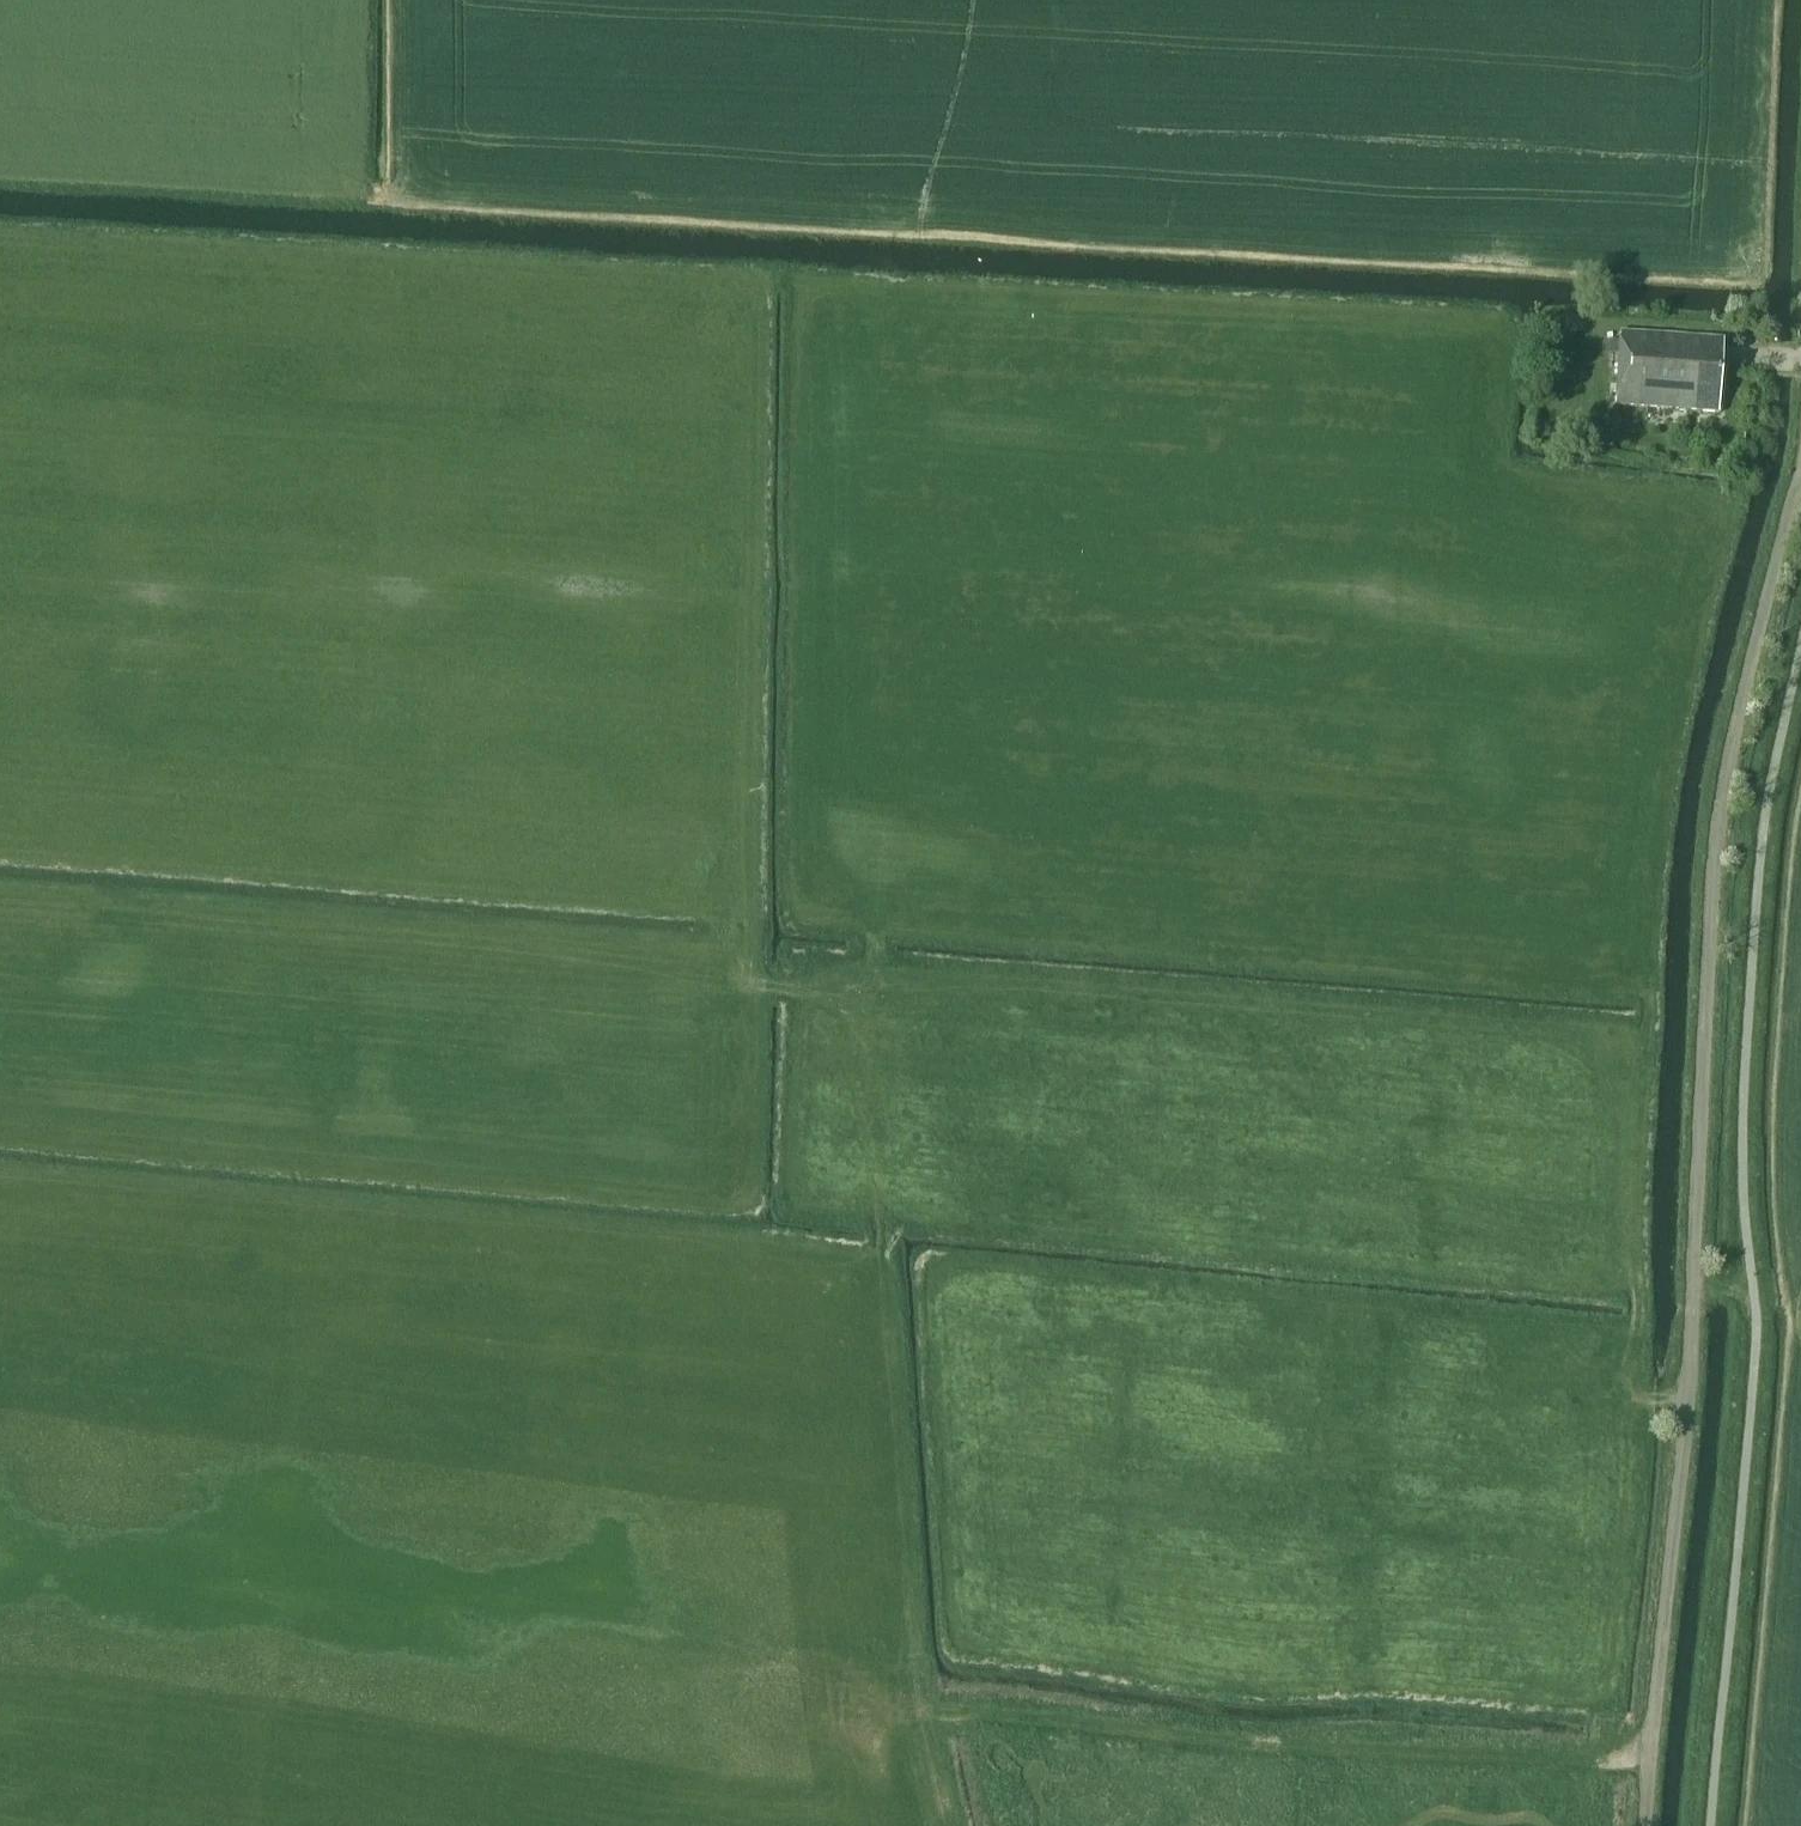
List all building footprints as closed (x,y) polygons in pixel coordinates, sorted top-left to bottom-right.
[(1725,334),(1619,328),(1615,401),(1721,407),(1725,334)]
